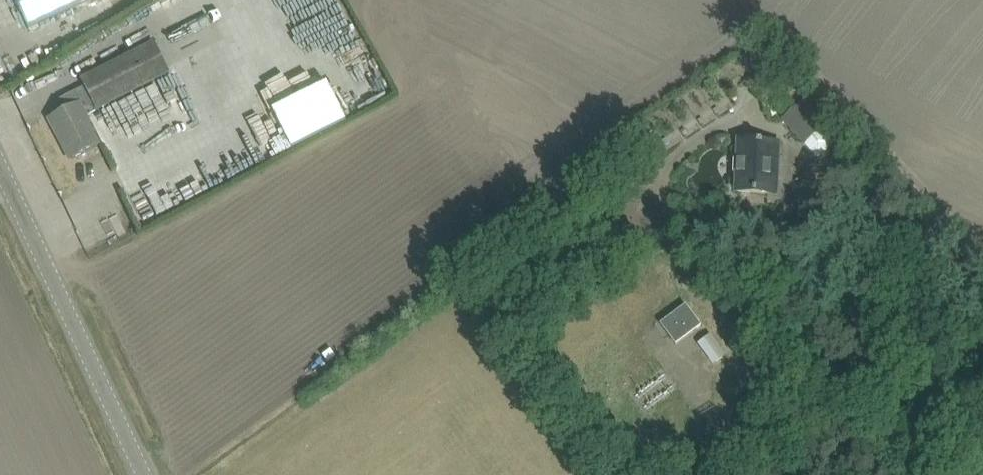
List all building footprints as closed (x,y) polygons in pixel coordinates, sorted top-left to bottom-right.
[(29,29),(84,4),(82,0),(15,0),(29,29)] [(315,0),(279,0),(285,11),(297,5),(301,11),(317,3),(315,0)] [(352,35),(310,55),(314,65),(356,45),(352,35)] [(85,86),(60,99),(66,111),(48,119),(56,135),(60,133),(72,159),(101,144),(86,116),(169,73),(154,42),(81,79),(85,86)] [(761,84),(772,75),(767,70),(756,79),(761,84)] [(285,127),(336,106),(331,94),(280,114),(285,127)] [(785,116),(782,119),(803,142),(816,130),(819,128),(825,123),(804,100),(795,108),(785,116)] [(777,179),(777,165),(778,143),(772,143),(772,147),(762,146),(762,141),(756,140),(756,143),(738,142),(737,161),(734,161),(734,172),(741,172),(740,192),(767,193),(768,179),(778,180),(779,179),(777,179)] [(173,172),(190,161),(184,153),(168,163),(173,172)] [(860,157),(854,162),(860,169),(866,163),(860,157)] [(654,158),(649,161),(650,166),(654,169),(659,166),(658,161),(654,158)] [(701,325),(685,305),(660,323),(676,345),(701,325)] [(715,364),(725,357),(711,338),(702,345),(715,364)]
